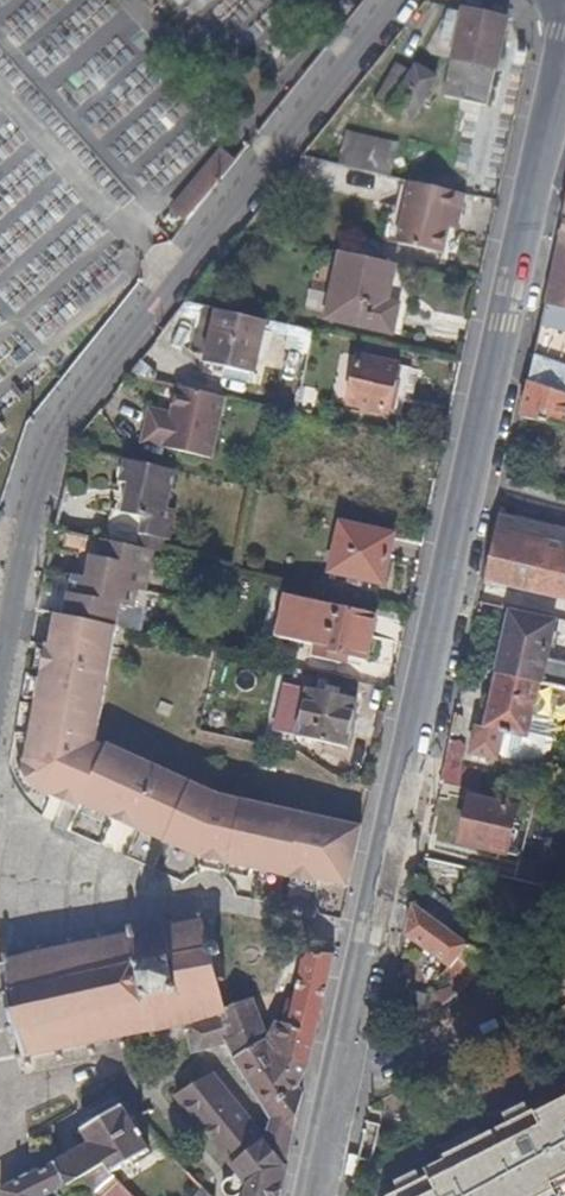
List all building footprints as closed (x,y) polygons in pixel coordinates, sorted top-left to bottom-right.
[(499,62),(509,18),(465,9),(454,58),(475,62),(467,101),(489,105),(491,93),(499,62)] [(467,101),(475,62),(454,58),(446,97),(467,101)] [(415,117),(438,78),(418,66),(414,72),(397,62),(383,88),(398,98),(394,105),(415,117)] [(344,128),(333,163),(381,178),(392,142),(344,128)] [(184,221),(235,160),(218,146),(167,207),(184,221)] [(454,226),(453,223),(457,209),(464,211),(465,203),(467,197),(468,192),(439,186),(416,181),(411,212),(403,242),(417,245),(431,249),(448,253),(454,226)] [(460,227),(464,211),(457,209),(453,223),(454,226),(460,227)] [(562,238),(554,279),(546,315),(539,342),(564,348),(564,240),(562,238)] [(388,301),(388,295),(391,280),(395,264),(370,258),(353,255),(341,252),(335,281),(326,318),(338,321),(391,333),(398,306),(395,304),(388,301)] [(259,373),(271,321),(250,316),(220,309),(207,363),(259,373)] [(539,342),(536,358),(564,367),(564,348),(539,342)] [(394,390),(399,365),(361,357),(360,361),(358,369),(354,388),(350,404),(355,406),(362,406),(389,413),(394,390)] [(536,358),(531,381),(564,394),(564,367),(536,358)] [(404,384),(406,376),(408,368),(399,365),(394,390),(404,391),(404,384)] [(531,381),(524,416),(538,419),(564,425),(564,394),(531,381)] [(215,457),(221,428),(228,396),(195,389),(182,385),(175,414),(172,428),(151,423),(146,442),(168,447),(215,457)] [(172,428),(175,414),(154,408),(151,423),(172,428)] [(182,528),(188,504),(178,501),(184,472),(160,466),(129,459),(124,483),(134,486),(127,516),(108,511),(104,528),(101,539),(146,549),(150,536),(174,542),(179,542),(182,528)] [(502,511),(497,535),(548,547),(564,551),(564,526),(502,511)] [(382,584),(394,536),(341,525),(331,572),(351,577),(373,582),(382,584)] [(537,596),(548,547),(497,535),(486,583),(502,587),(537,596)] [(170,555),(174,542),(150,536),(146,549),(153,551),(170,555)] [(147,577),(153,551),(146,549),(101,539),(98,549),(96,558),(87,555),(77,554),(71,575),(105,583),(137,590),(144,591),(147,577)] [(564,562),(564,551),(548,547),(537,596),(557,600),(564,562)] [(557,600),(564,602),(564,562),(557,600)] [(117,613),(120,605),(127,607),(133,608),(135,599),(137,594),(137,590),(105,583),(71,575),(68,590),(61,589),(57,613),(115,626),(117,613)] [(372,591),(373,582),(351,577),(349,585),(372,591)] [(372,632),(373,621),(375,615),(373,615),(367,613),(360,612),(353,610),(344,608),(335,606),(326,604),(319,603),(317,616),(313,633),(311,644),(317,647),(315,657),(325,659),(339,663),(343,653),(365,659),(369,642),(372,632)] [(548,660),(556,624),(553,623),(555,619),(543,615),(541,621),(526,617),(527,613),(514,611),(508,639),(499,676),(511,678),(542,685),(548,687),(556,688),(564,690),(564,664),(548,660)] [(95,745),(115,626),(57,613),(53,641),(57,641),(53,671),(42,670),(41,679),(37,701),(43,702),(41,714),(36,713),(35,715),(28,755),(26,758),(26,763),(26,773),(27,779),(32,787),(36,792),(41,796),(48,799),(49,796),(53,788),(83,800),(81,805),(110,820),(114,812),(140,824),(153,829),(150,836),(150,838),(168,846),(171,838),(182,843),(180,851),(198,860),(200,851),(226,856),(224,865),(286,878),(289,869),(319,876),(317,881),(333,885),(336,876),(351,879),(361,828),(224,797),(108,744),(105,748),(99,747),(95,745)] [(53,671),(57,641),(53,641),(47,640),(42,670),(53,671)] [(556,733),(557,727),(555,722),(534,716),(541,693),(542,685),(511,678),(499,676),(489,728),(492,729),(490,735),(496,736),(498,730),(504,731),(502,737),(498,753),(502,758),(510,760),(519,762),(527,763),(536,762),(544,760),(548,755),(552,746),(556,733)] [(554,696),(556,688),(548,687),(542,685),(541,693),(554,696)] [(348,732),(352,717),(355,706),(356,701),(356,698),(349,696),(343,696),(337,694),(328,692),(320,690),(313,689),(309,688),(307,688),(305,699),(302,714),(298,727),(298,731),(297,735),(301,736),(311,739),(325,742),(336,745),(342,746),(345,746),(348,732)] [(464,735),(467,717),(457,715),(453,732),(464,735)] [(479,791),(484,771),(447,762),(443,783),(479,791)] [(83,800),(53,788),(49,796),(79,809),(81,805),(83,800)] [(512,837),(518,809),(472,799),(463,844),(479,847),(508,853),(512,837)] [(140,824),(114,812),(110,820),(137,832),(140,824)] [(224,865),(226,856),(200,851),(198,860),(203,860),(209,862),(224,865)] [(317,881),(319,876),(289,869),(286,878),(315,885),(317,881)] [(348,888),(351,879),(336,876),(333,885),(348,888)] [(456,908),(452,906),(444,900),(435,894),(429,890),(425,887),(421,885),(416,903),(446,925),(448,921),(452,915),(455,912),(457,910),(456,908)] [(481,952),(446,925),(416,903),(415,911),(412,922),(409,936),(454,961),(447,967),(455,978),(440,992),(446,1005),(482,975),(470,963),(481,952)] [(218,968),(217,957),(220,956),(221,955),(222,952),(225,952),(223,946),(218,945),(215,944),(209,945),(208,941),(206,931),(206,926),(213,925),(213,924),(212,919),(210,917),(208,913),(203,913),(198,914),(198,920),(168,926),(166,920),(162,920),(157,922),(158,926),(158,928),(139,932),(136,926),(129,926),(129,928),(130,934),(107,939),(105,933),(97,933),(97,936),(97,940),(78,945),(77,938),(69,939),(69,942),(68,946),(47,950),(45,945),(43,945),(37,945),(36,953),(14,957),(11,951),(5,952),(4,960),(0,960),(0,968),(8,967),(12,985),(11,987),(2,989),(4,998),(11,997),(15,1021),(9,1022),(11,1032),(20,1030),(24,1050),(15,1052),(17,1059),(25,1058),(26,1065),(31,1065),(34,1064),(34,1056),(56,1051),(58,1058),(66,1057),(64,1049),(88,1044),(91,1052),(100,1050),(99,1043),(120,1038),(121,1043),(120,1046),(120,1047),(124,1045),(130,1044),(130,1036),(152,1031),(155,1039),(163,1038),(162,1034),(162,1030),(181,1026),(184,1027),(184,1030),(186,1032),(190,1034),(194,1052),(198,1052),(205,1050),(213,1048),(222,1047),(228,1045),(234,1044),(231,1029),(236,1006),(232,1008),(230,1001),(226,984),(231,982),(230,979),(229,975),(226,975),(221,976),(219,973),(218,968)] [(271,1032),(268,1024),(260,1004),(255,989),(253,988),(240,993),(243,1004),(236,1006),(231,1029),(234,1044),(237,1058),(244,1067),(278,1046),(292,1072),(312,1062),(316,1045),(321,1020),(328,987),(335,952),(309,953),(303,969),(295,993),(300,997),(299,1000),(293,1001),(287,1019),(284,1031),(281,1038),(279,1040),(276,1038),(273,1035),(271,1032)] [(446,1005),(397,992),(393,1010),(429,1018),(446,1005)] [(299,1114),(305,1091),(292,1072),(278,1046),(244,1067),(246,1071),(266,1101),(275,1116),(267,1134),(289,1161),(293,1142),(299,1114)] [(231,1078),(237,1072),(229,1062),(214,1072),(228,1088),(234,1082),(231,1078)] [(242,1104),(228,1088),(214,1072),(185,1089),(176,1094),(192,1114),(204,1128),(208,1128),(214,1136),(242,1169),(254,1185),(254,1189),(248,1188),(247,1195),(239,1193),(238,1195),(282,1195),(285,1183),(289,1161),(267,1134),(242,1104)] [(557,1189),(564,1186),(564,1099),(537,1113),(535,1109),(443,1156),(445,1159),(427,1169),(430,1175),(388,1195),(561,1195),(557,1189)] [(116,1173),(153,1150),(123,1104),(83,1127),(92,1141),(57,1162),(70,1185),(85,1177),(107,1164),(116,1173)] [(70,1185),(57,1162),(48,1143),(36,1148),(36,1150),(40,1166),(40,1171),(36,1173),(33,1175),(30,1174),(28,1175),(21,1179),(10,1186),(1,1190),(5,1195),(53,1195),(70,1185)] [(102,1186),(111,1179),(116,1174),(116,1173),(107,1164),(85,1177),(98,1190),(102,1186)] [(137,1195),(116,1174),(111,1179),(102,1186),(98,1190),(105,1195),(137,1195)] [(207,1188),(203,1191),(197,1195),(214,1195),(207,1188)]
